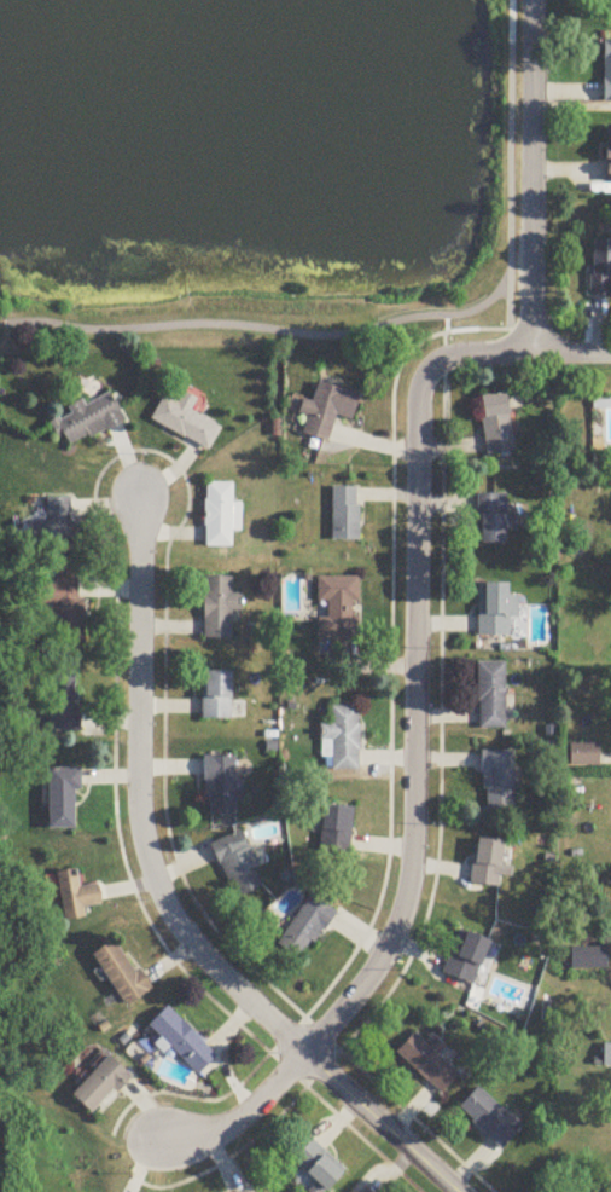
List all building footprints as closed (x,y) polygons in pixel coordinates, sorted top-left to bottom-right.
[(610,296),(610,242),(592,242),(592,296),(610,296)] [(359,397),(309,383),(300,416),(307,418),(302,436),(330,444),(337,419),(352,423),(359,397)] [(124,423),(109,394),(84,406),(84,405),(51,421),(66,452),(124,423)] [(151,423),(210,453),(221,429),(191,414),(197,402),(183,395),(178,404),(164,397),(151,423)] [(513,454),(506,395),(480,398),(488,457),(513,454)] [(232,485),(205,485),(205,548),(232,548),(232,485)] [(359,541),(359,489),(333,489),(333,542),(359,541)] [(478,496),(478,546),(505,546),(505,531),(516,531),(516,516),(506,516),(506,496),(478,496)] [(83,522),(70,522),(70,500),(47,499),(46,522),(34,522),(34,550),(82,550),(83,522)] [(81,641),(81,573),(56,573),(56,585),(53,585),(53,641),(81,641)] [(204,641),(231,641),(231,614),(241,614),(241,595),(232,595),(232,578),(204,578),(204,641)] [(359,578),(318,578),(318,604),(327,604),(327,618),(318,618),(318,645),(359,645),(359,578)] [(478,637),(508,637),(508,586),(478,586),(478,637)] [(478,664),(478,731),(505,731),(505,664),(478,664)] [(231,674),(202,674),(202,721),(231,721),(231,674)] [(79,734),(79,676),(49,676),(49,734),(79,734)] [(359,772),(359,709),(332,708),(332,726),(321,726),(320,758),(332,758),(332,772),(359,772)] [(598,746),(569,746),(569,768),(598,768),(598,746)] [(513,754),(482,754),(482,812),(513,812),(513,754)] [(205,758),(206,817),(235,817),(235,803),(243,803),(243,783),(235,783),(235,758),(205,758)] [(78,771),(49,771),(49,830),(78,830),(78,771)] [(354,809),(322,807),(319,852),(350,854),(354,809)] [(265,889),(241,833),(211,845),(236,902),(265,889)] [(470,885),(499,889),(500,878),(511,879),(512,869),(500,867),(503,844),(477,840),(470,885)] [(99,886),(78,888),(77,872),(57,874),(62,922),(84,920),(83,908),(101,906),(99,886)] [(335,914),(311,897),(277,947),(301,963),(335,914)] [(489,942),(457,931),(443,975),(475,986),(489,942)] [(115,941),(91,958),(126,1009),(150,993),(115,941)] [(607,950),(571,950),(571,972),(607,972),(607,950)] [(216,1058),(167,1009),(149,1028),(198,1077),(216,1058)] [(454,1058),(433,1039),(426,1046),(414,1035),(396,1055),(441,1096),(459,1076),(447,1066),(454,1058)] [(71,1097),(92,1118),(131,1079),(109,1058),(71,1097)] [(520,1130),(480,1088),(458,1109),(499,1151),(520,1130)] [(308,1191),(329,1191),(346,1174),(313,1142),(292,1164),(315,1185),(308,1191)]
